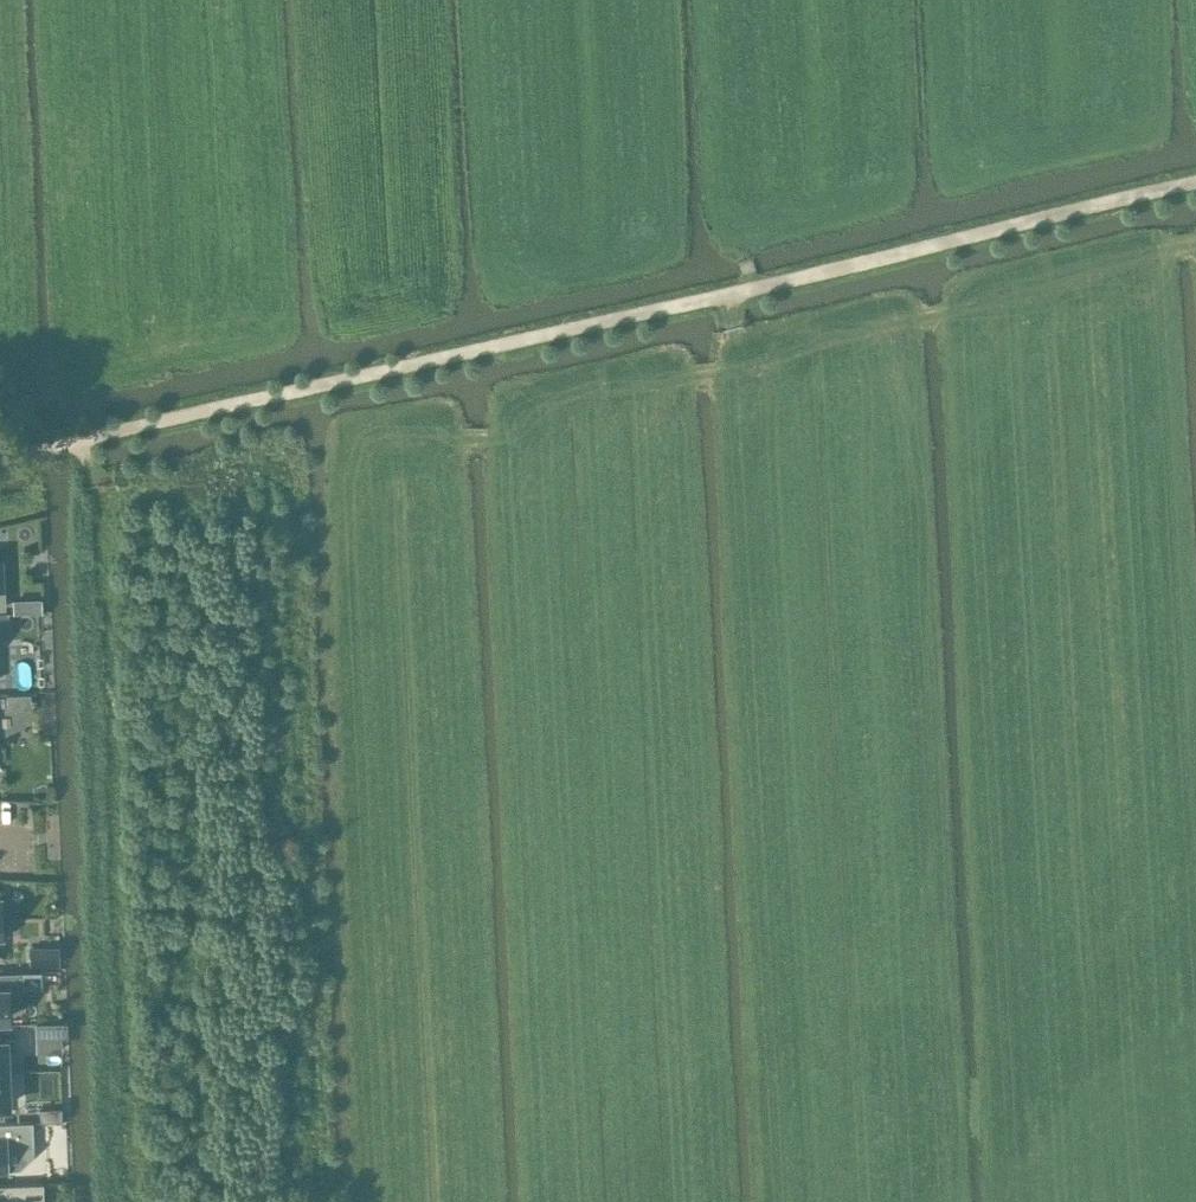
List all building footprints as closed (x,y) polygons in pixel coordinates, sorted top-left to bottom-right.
[(30,599),(15,600),(15,611),(31,610),(30,599)] [(24,692),(8,692),(8,706),(24,706),(24,692)] [(30,967),(41,967),(40,945),(29,945),(30,967)] [(11,1016),(9,988),(23,987),(23,970),(9,970),(0,971),(0,1017),(11,1016)] [(36,1021),(37,1036),(61,1035),(60,1020),(36,1021)] [(0,1037),(0,1070),(8,1070),(7,1049),(16,1048),(16,1036),(0,1037)] [(4,1115),(3,1103),(9,1103),(8,1070),(0,1070),(0,1115),(4,1115)] [(62,1119),(62,1105),(39,1106),(40,1119),(62,1119)] [(8,1168),(7,1145),(34,1144),(33,1120),(0,1121),(0,1168),(8,1168)] [(44,1182),(0,1184),(0,1201),(44,1201),(44,1182)]
